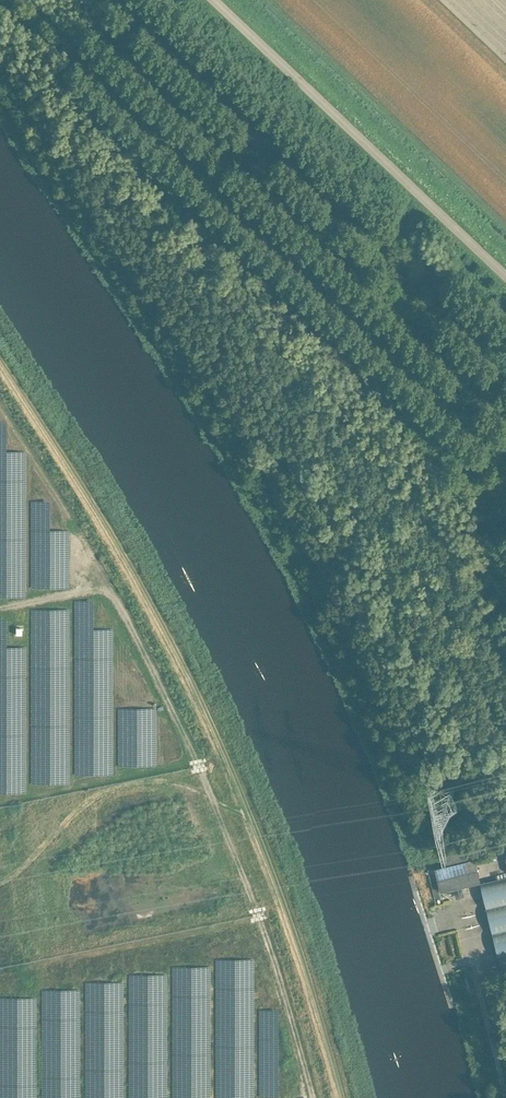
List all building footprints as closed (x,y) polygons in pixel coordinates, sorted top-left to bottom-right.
[(466,881),(479,878),(475,860),(472,849),(443,856),(445,867),(436,869),(441,891),(467,885),(466,881)] [(493,933),(499,958),(505,956),(505,877),(480,883),(493,933)]
